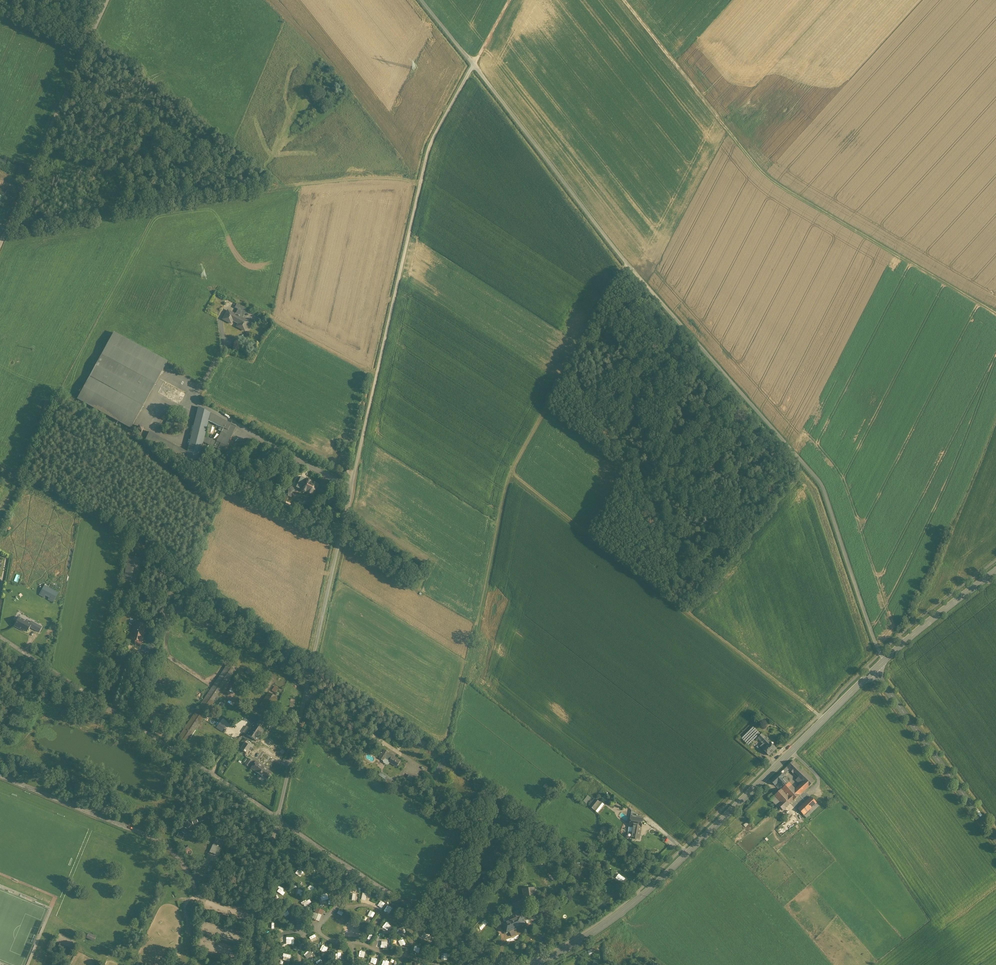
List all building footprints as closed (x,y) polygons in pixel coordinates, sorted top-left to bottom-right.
[(237,313),(236,315),(242,319),(243,317),(244,318),(246,314),(237,309),(235,312),(237,313)] [(228,311),(224,320),(231,323),(234,319),(240,322),(238,327),(245,331),(249,323),(242,319),(236,315),(228,311)] [(167,361),(114,332),(77,399),(130,428),(167,361)] [(185,393),(164,382),(158,393),(180,404),(185,393)] [(199,407),(187,452),(150,432),(146,439),(185,460),(185,461),(197,464),(203,441),(204,436),(208,421),(210,413),(199,407)] [(236,427),(210,413),(208,421),(220,427),(218,430),(221,432),(216,441),(217,442),(214,447),(223,452),(236,427)] [(175,423),(168,419),(166,424),(173,427),(175,423)] [(215,441),(204,436),(203,441),(213,447),(215,442),(215,441)] [(317,484),(302,476),(296,487),(304,491),(305,491),(312,495),(314,491),(311,490),(313,486),(315,487),(317,484)] [(53,602),(58,593),(44,586),(40,595),(45,598),(46,596),(50,598),(48,600),(53,602)] [(30,624),(19,617),(16,622),(14,627),(19,629),(20,628),(21,629),(24,630),(28,632),(30,628),(36,630),(38,626),(31,622),(30,624)] [(146,625),(135,623),(131,639),(134,640),(135,643),(137,643),(139,641),(142,642),(146,625)] [(151,657),(145,655),(142,665),(148,667),(151,657)] [(227,665),(200,705),(208,710),(235,670),(227,665)] [(257,709),(265,714),(277,698),(268,693),(257,709)] [(258,726),(261,721),(253,715),(249,721),(254,723),(258,726)] [(258,726),(254,723),(250,728),(246,734),(256,741),(264,730),(261,729),(258,726)] [(753,727),(741,739),(748,745),(760,734),(753,727)] [(767,740),(762,734),(758,738),(763,744),(767,740)] [(425,743),(418,738),(416,741),(423,746),(425,743)] [(240,749),(245,743),(246,741),(243,739),(238,747),(240,749)] [(770,742),(767,740),(763,744),(766,746),(763,749),(769,756),(776,749),(770,742)] [(240,749),(246,753),(251,747),(245,743),(240,749)] [(394,755),(385,749),(379,758),(383,760),(384,759),(396,767),(400,761),(393,756),(394,755)] [(442,759),(434,771),(436,773),(445,761),(442,759)] [(815,781),(794,761),(786,767),(792,773),(798,778),(802,783),(803,782),(808,788),(815,781)] [(272,773),(258,763),(253,770),(267,780),(272,773)] [(784,777),(785,778),(792,773),(786,767),(780,773),(784,777)] [(395,782),(380,773),(378,775),(386,780),(386,781),(393,786),(395,782)] [(780,773),(771,782),(774,786),(776,784),(784,777),(780,773)] [(784,777),(776,784),(781,789),(789,783),(785,778),(784,777)] [(800,785),(798,787),(803,792),(808,788),(803,782),(802,783),(800,785)] [(776,794),(775,796),(781,802),(778,805),(783,810),(800,795),(795,789),(789,783),(781,789),(776,794)] [(781,802),(775,796),(771,800),(777,807),(778,805),(781,802)] [(811,797),(798,809),(804,815),(817,803),(811,797)] [(600,803),(596,800),(590,807),(594,810),(600,803)] [(600,802),(600,803),(594,810),(598,813),(604,805),(600,802)] [(819,806),(817,803),(804,815),(806,818),(819,806)] [(636,818),(631,817),(630,826),(633,827),(633,826),(641,827),(643,819),(636,818)] [(641,827),(633,826),(633,827),(632,833),(631,838),(639,840),(641,827)] [(211,850),(219,853),(221,849),(220,849),(223,842),(216,839),(213,846),(211,850)] [(504,856),(497,851),(493,857),(500,861),(504,856)] [(622,883),(626,878),(619,873),(616,878),(622,883)] [(533,888),(523,889),(524,899),(535,897),(533,888)] [(521,903),(511,907),(514,913),(515,916),(511,918),(512,920),(512,919),(516,928),(520,926),(526,924),(525,921),(535,916),(532,910),(526,913),(521,903)] [(546,904),(532,910),(535,916),(549,910),(546,904)] [(388,905),(384,911),(390,913),(393,908),(388,905)] [(313,919),(320,921),(324,909),(317,907),(313,919)] [(550,913),(549,910),(535,916),(525,921),(526,924),(550,913)] [(483,917),(476,925),(481,930),(488,922),(483,917)] [(512,920),(503,924),(507,933),(510,932),(514,930),(517,928),(516,928),(512,919),(512,920)] [(387,922),(383,927),(387,931),(391,925),(387,922)] [(422,937),(431,940),(433,935),(424,932),(422,937)] [(71,949),(60,944),(57,949),(68,955),(71,949)] [(323,945),(320,950),(325,953),(328,948),(323,945)]
